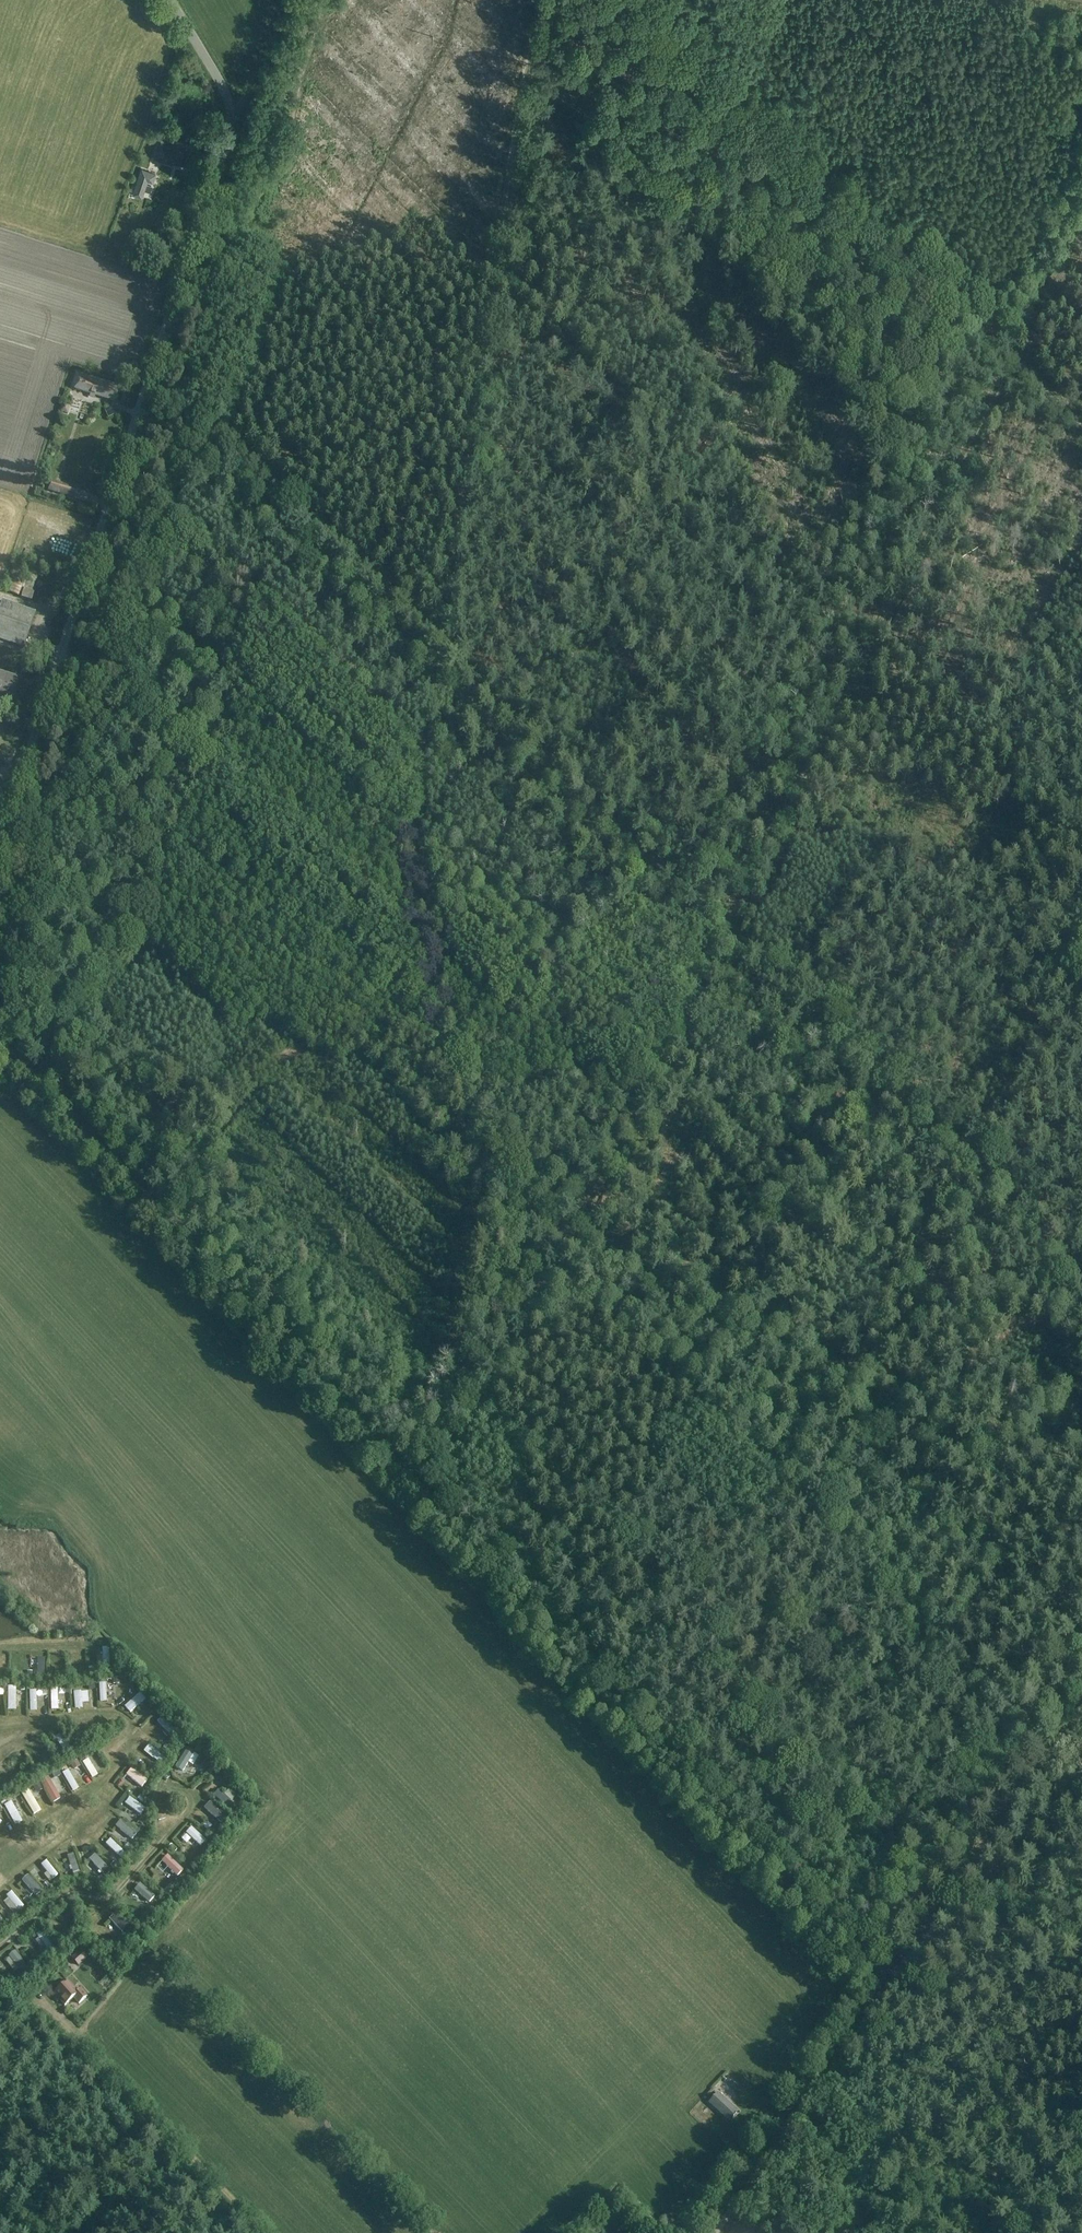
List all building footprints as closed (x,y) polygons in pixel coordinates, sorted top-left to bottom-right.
[(160,140),(153,159),(172,165),(173,162),(179,164),(179,163),(189,166),(194,152),(183,149),(184,148),(160,140)] [(142,171),(133,195),(141,198),(147,181),(152,183),(155,175),(142,171)] [(146,248),(147,262),(164,261),(163,247),(146,248)] [(77,375),(73,389),(114,403),(119,388),(77,375)] [(47,491),(62,495),(65,485),(50,481),(47,491)] [(87,493),(84,502),(105,510),(109,501),(87,493)] [(16,564),(6,592),(32,600),(35,592),(30,591),(34,581),(26,578),(23,589),(21,588),(28,568),(16,564)] [(0,607),(0,640),(23,648),(35,613),(2,601),(0,607)] [(12,696),(17,680),(0,674),(0,691),(12,696)] [(111,1671),(109,1648),(102,1649),(105,1672),(111,1671)] [(56,1673),(56,1655),(48,1655),(48,1673),(56,1673)] [(45,1679),(45,1658),(37,1658),(37,1678),(45,1679)] [(122,1687),(121,1679),(110,1680),(111,1698),(119,1698),(119,1687),(122,1687)] [(27,1682),(18,1682),(19,1707),(28,1707),(27,1682)] [(70,1706),(69,1683),(62,1683),(62,1706),(70,1706)] [(16,1686),(8,1686),(8,1710),(16,1710),(16,1686)] [(82,1691),(73,1691),(74,1709),(83,1708),(82,1691)] [(140,1693),(124,1707),(130,1713),(145,1699),(140,1693)] [(155,1717),(158,1724),(173,1717),(170,1710),(155,1717)] [(65,1734),(74,1748),(83,1743),(73,1728),(65,1734)] [(62,1734),(56,1738),(67,1755),(73,1751),(62,1734)] [(119,1742),(111,1764),(118,1767),(126,1745),(119,1742)] [(45,1744),(39,1748),(47,1762),(53,1759),(45,1744)] [(149,1744),(143,1751),(159,1765),(165,1759),(149,1744)] [(187,1748),(176,1767),(183,1771),(194,1752),(187,1748)] [(91,1755),(99,1773),(107,1769),(99,1752),(91,1755)] [(106,1754),(102,1756),(107,1764),(111,1762),(106,1754)] [(98,1775),(88,1759),(82,1762),(92,1778),(98,1775)] [(11,1764),(16,1777),(23,1774),(19,1762),(11,1764)] [(71,1765),(80,1783),(87,1780),(77,1762),(71,1765)] [(132,1768),(126,1775),(142,1788),(148,1781),(132,1768)] [(68,1770),(62,1773),(73,1792),(79,1788),(68,1770)] [(56,1779),(62,1793),(69,1790),(62,1776),(56,1779)] [(49,1777),(40,1782),(53,1804),(62,1799),(49,1777)] [(246,1800),(243,1798),(247,1792),(239,1786),(236,1790),(228,1785),(222,1793),(242,1806),(246,1800)] [(41,1805),(47,1800),(37,1786),(30,1791),(41,1805)] [(28,1789),(21,1793),(34,1815),(41,1811),(28,1789)] [(218,1789),(213,1796),(228,1810),(234,1804),(218,1789)] [(129,1796),(123,1804),(139,1816),(145,1809),(129,1796)] [(210,1802),(204,1808),(220,1823),(226,1816),(210,1802)] [(122,1819),(116,1826),(132,1840),(138,1833),(122,1819)] [(192,1827),(186,1833),(201,1848),(207,1842),(192,1827)] [(123,1851),(111,1839),(106,1844),(118,1855),(123,1851)] [(179,1850),(173,1857),(190,1871),(196,1864),(179,1850)] [(80,1872),(74,1853),(67,1856),(74,1874),(80,1872)] [(95,1854),(90,1859),(106,1876),(112,1871),(95,1854)] [(167,1856),(162,1862),(177,1876),(183,1870),(167,1856)] [(59,1875),(47,1860),(41,1865),(53,1880),(59,1875)] [(42,1890),(29,1876),(22,1881),(36,1896),(42,1890)] [(159,1903),(166,1895),(152,1883),(145,1891),(159,1903)] [(24,1907),(12,1892),(6,1896),(19,1912),(24,1907)] [(72,1911),(66,1913),(70,1925),(62,1928),(65,1935),(72,1933),(72,1934),(79,1932),(72,1911)] [(132,1931),(115,1914),(109,1919),(126,1936),(132,1931)] [(43,1930),(36,1935),(38,1938),(35,1940),(44,1954),(49,1951),(50,1954),(56,1950),(43,1930)] [(101,1942),(110,1950),(116,1943),(107,1935),(101,1942)] [(29,1950),(24,1954),(28,1960),(34,1956),(29,1950)] [(10,1958),(6,1961),(14,1973),(20,1970),(21,1972),(27,1968),(15,1951),(8,1956),(10,1958)] [(65,1965),(73,1975),(90,1962),(80,1951),(72,1958),(73,1959),(65,1965)] [(68,1981),(55,1993),(65,2006),(74,1998),(79,2004),(88,1997),(81,1988),(77,1991),(68,1981)] [(729,2122),(738,2112),(718,2093),(708,2103),(729,2122)]
